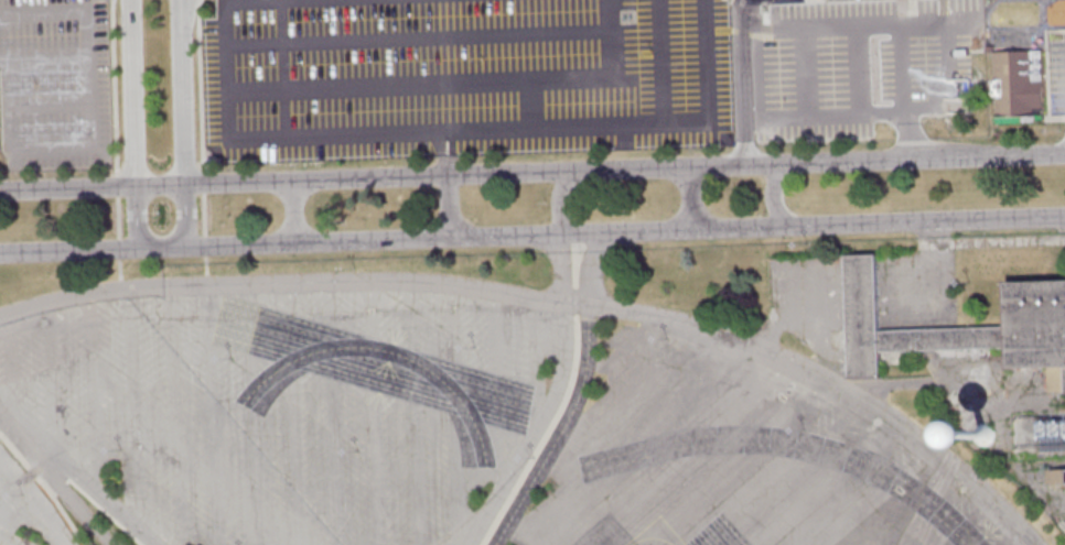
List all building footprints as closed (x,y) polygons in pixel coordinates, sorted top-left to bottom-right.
[(992,51),(985,51),(985,42),(993,42),(994,50),(1045,48),(1047,113),(994,115),(992,51)] [(1008,281),(1064,279),(1064,390),(1048,391),(1047,367),(1010,368),(1009,347),(881,351),(881,375),(850,377),(846,254),(878,253),(881,329),(1009,325),(1008,281)] [(997,448),(1002,426),(973,420),(968,442),(997,448)] [(1046,469),(1046,484),(1064,484),(1064,469),(1046,469)]
